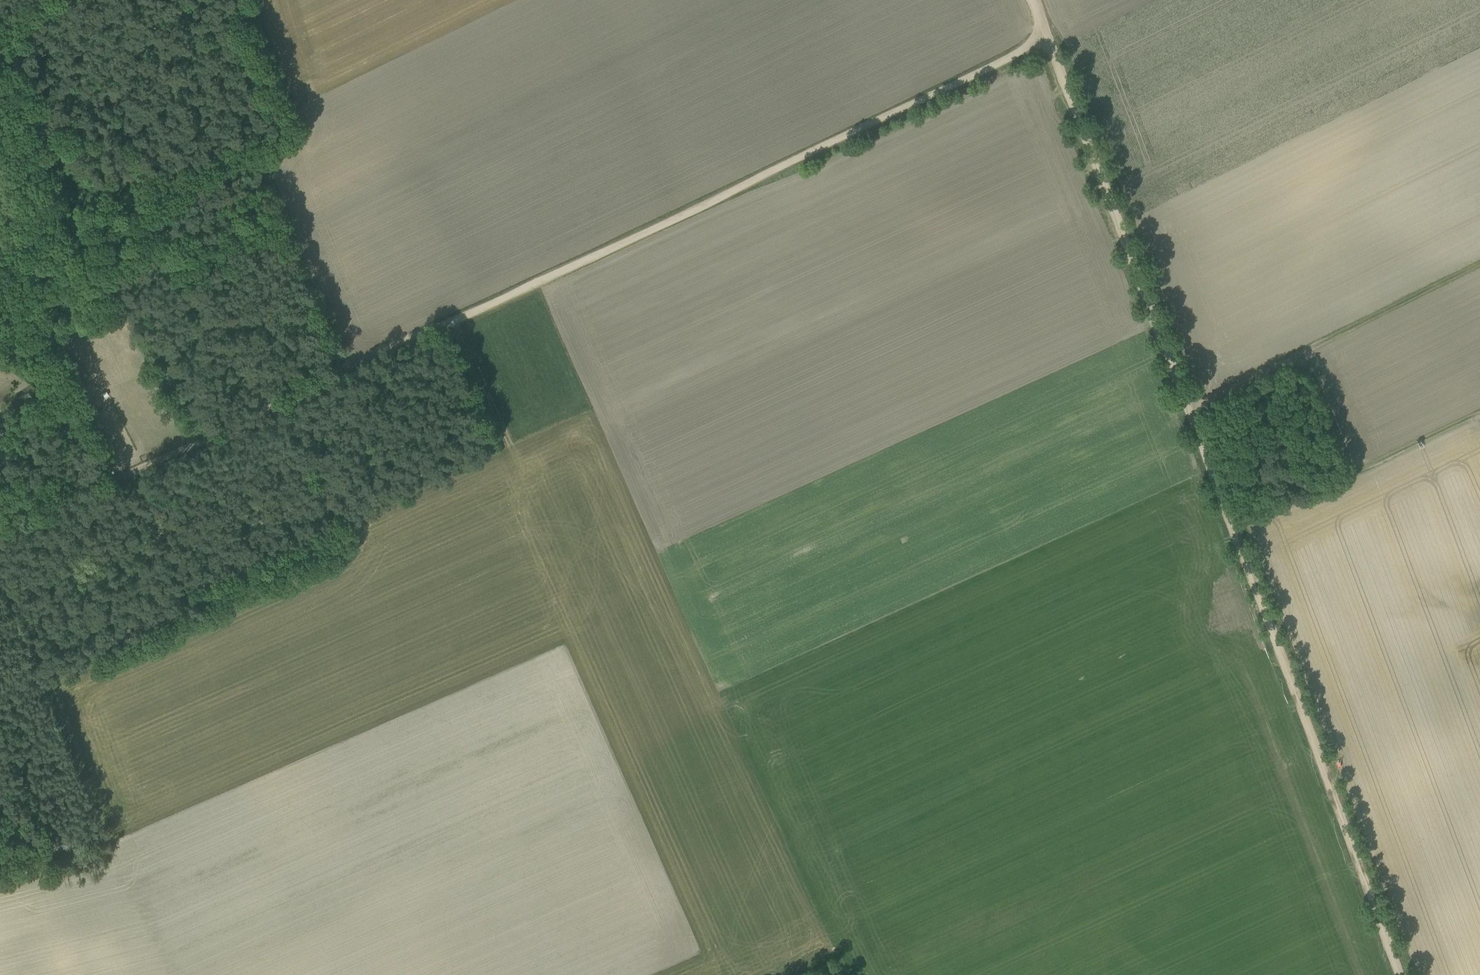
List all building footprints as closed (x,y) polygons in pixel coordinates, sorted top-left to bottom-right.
[(29,392),(14,401),(17,407),(32,398),(29,392)]
